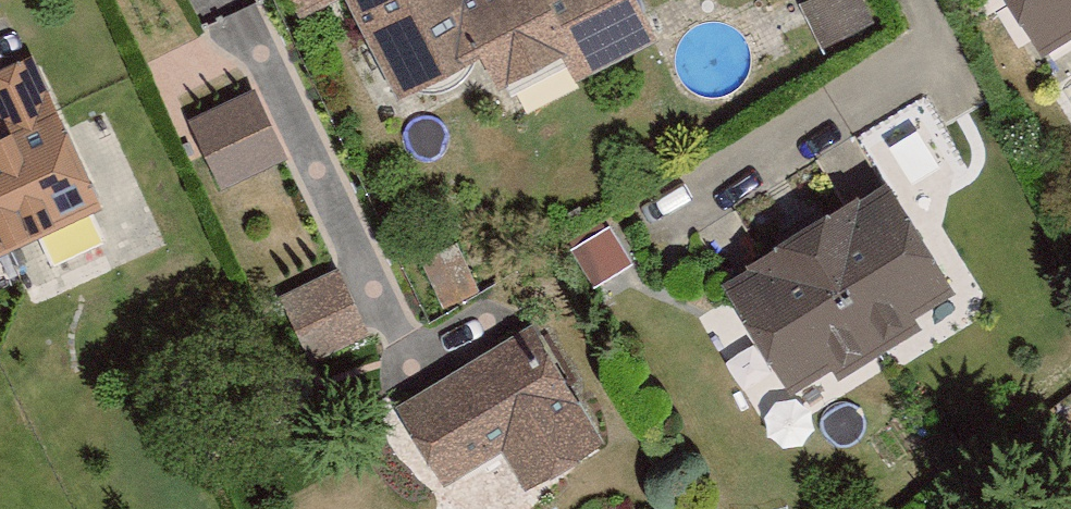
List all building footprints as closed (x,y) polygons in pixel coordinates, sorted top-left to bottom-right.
[(305,28),(347,6),(402,111),(477,72),(516,120),(662,45),(639,0),(291,0),(305,28)] [(799,14),(821,62),(876,38),(859,0),(829,0),(799,14)] [(1043,73),(1070,55),(1070,0),(997,0),(1043,73)] [(107,226),(33,67),(0,83),(0,276),(107,226)] [(213,185),(283,161),(256,88),(187,112),(213,185)] [(886,191),(721,296),(793,411),(959,307),(886,191)] [(455,250),(417,269),(441,316),(479,297),(455,250)] [(336,280),(280,309),(314,376),(371,346),(336,280)] [(537,334),(395,418),(441,497),(503,461),(528,503),(609,456),(537,334)]
